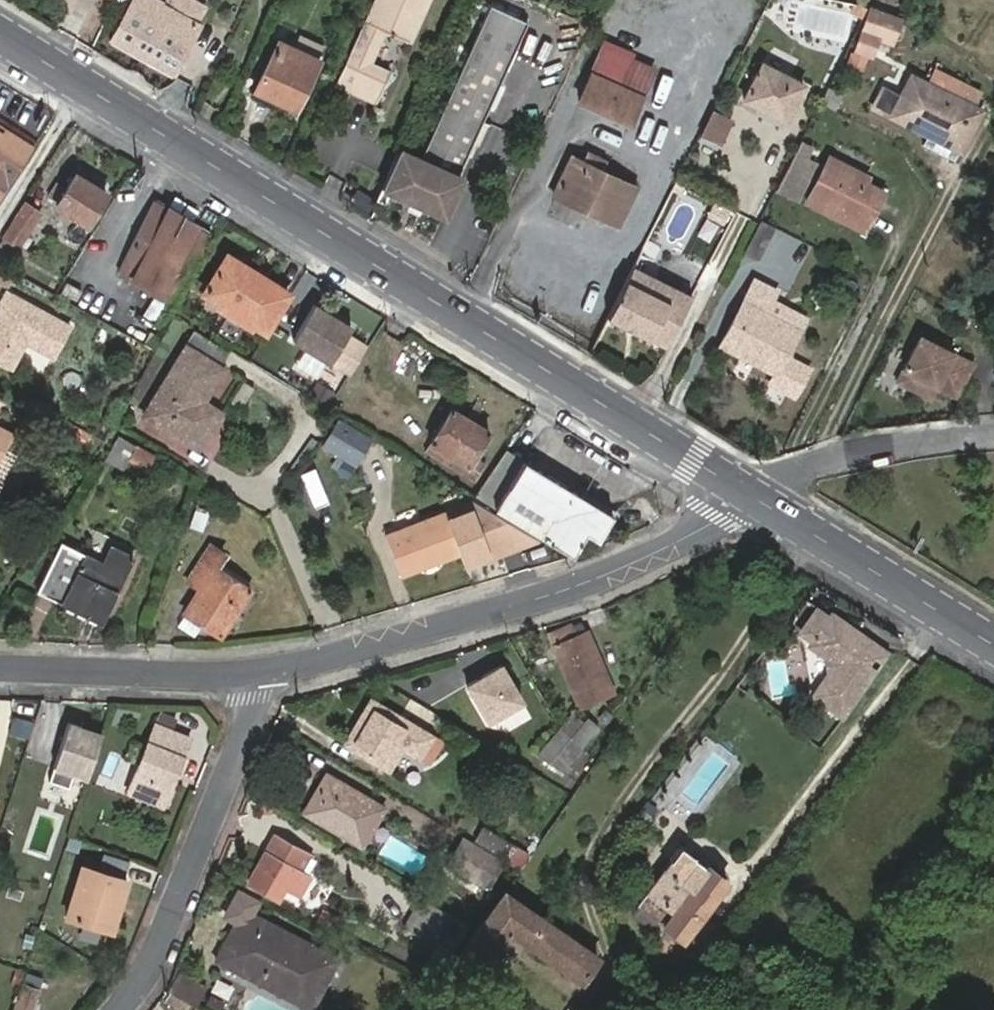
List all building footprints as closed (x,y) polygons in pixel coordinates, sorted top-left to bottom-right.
[(112,40),(175,73),(201,22),(197,21),(205,5),(197,3),(189,0),(168,0),(166,5),(157,0),(133,0),(112,40)] [(341,82),(373,97),(385,71),(367,63),(383,30),(407,40),(425,0),(378,0),(341,82)] [(472,45),(508,60),(524,23),(489,7),(472,45)] [(902,20),(869,9),(862,29),(894,41),(902,20)] [(873,56),(881,36),(862,29),(855,49),(873,56)] [(319,58),(278,40),(256,91),(297,109),(319,58)] [(458,173),(508,60),(472,45),(421,157),(458,173)] [(640,97),(652,72),(604,49),(592,75),(640,97)] [(803,86),(762,66),(745,100),(785,121),(803,86)] [(937,68),(929,83),(973,107),(981,91),(937,68)] [(579,103),(628,124),(640,97),(592,75),(579,103)] [(933,128),(965,144),(982,111),(973,107),(929,83),(914,75),(903,98),(893,117),(929,136),(933,128)] [(838,109),(844,92),(829,87),(823,104),(838,109)] [(875,108),(893,117),(903,98),(885,89),(875,108)] [(712,107),(701,136),(724,145),(735,116),(712,107)] [(929,136),(924,146),(955,162),(965,144),(933,128),(929,136)] [(25,144),(0,129),(0,187),(25,144)] [(811,146),(799,140),(793,151),(806,157),(811,146)] [(404,195),(421,157),(403,148),(385,187),(404,195)] [(806,157),(793,151),(776,187),(796,198),(815,162),(806,157)] [(581,163),(600,171),(604,162),(586,154),(581,163)] [(827,154),(823,161),(859,179),(863,172),(827,154)] [(449,215),(467,177),(458,173),(421,157),(404,195),(449,215)] [(633,186),(600,171),(581,163),(573,159),(557,193),(618,220),(633,186)] [(859,179),(823,161),(804,199),(835,215),(838,209),(863,220),(878,188),(859,179)] [(86,224),(106,193),(75,174),(65,188),(58,184),(50,197),(56,201),(54,204),(86,224)] [(174,307),(213,235),(158,202),(117,272),(174,307)] [(13,253),(40,212),(26,203),(0,245),(13,253)] [(838,209),(835,215),(860,227),(863,220),(838,209)] [(776,221),(762,214),(753,232),(767,239),(776,221)] [(266,330),(289,293),(228,256),(205,293),(227,307),(225,310),(251,326),(253,323),(266,330)] [(84,279),(69,272),(64,281),(79,289),(84,279)] [(685,309),(627,278),(608,315),(667,346),(685,309)] [(776,293),(755,281),(723,344),(777,371),(800,329),(767,311),(776,293)] [(19,354),(18,354),(30,333),(59,349),(76,317),(11,283),(4,296),(7,297),(12,300),(7,311),(0,313),(0,350),(16,359),(19,354)] [(0,309),(0,313),(7,311),(12,300),(7,297),(0,309)] [(350,325),(312,302),(291,337),(328,360),(344,333),(350,325)] [(193,412),(202,398),(229,351),(195,330),(144,417),(198,450),(214,424),(193,412)] [(30,333),(18,354),(19,354),(47,371),(59,349),(30,333)] [(366,347),(344,333),(328,360),(350,374),(366,347)] [(974,367),(921,339),(898,384),(921,396),(926,386),(937,391),(957,401),(974,367)] [(245,405),(256,382),(230,370),(219,393),(245,405)] [(926,386),(921,396),(931,401),(937,391),(926,386)] [(222,410),(202,398),(193,412),(214,424),(222,410)] [(483,428),(444,404),(419,447),(457,470),(483,428)] [(354,461),(369,437),(340,419),(325,445),(354,461)] [(13,432),(0,425),(0,458),(13,432)] [(119,436),(112,450),(107,461),(146,480),(157,456),(119,436)] [(344,459),(338,470),(346,474),(353,464),(344,459)] [(614,513),(528,461),(498,508),(574,554),(588,533),(599,539),(614,513)] [(317,507),(331,501),(317,466),(302,472),(317,507)] [(478,500),(443,515),(460,554),(466,568),(539,537),(478,500)] [(443,515),(441,511),(385,534),(403,577),(460,554),(443,515)] [(103,626),(136,560),(115,549),(107,562),(87,551),(85,554),(63,543),(38,593),(103,626)] [(217,568),(224,556),(211,547),(189,582),(200,590),(187,614),(220,635),(249,589),(217,568)] [(804,628),(814,635),(828,617),(818,609),(804,628)] [(813,693),(844,715),(875,673),(868,668),(866,636),(831,612),(828,617),(814,635),(809,642),(826,653),(829,672),(813,693)] [(575,634),(571,625),(550,633),(580,706),(612,693),(585,631),(575,634)] [(889,653),(866,636),(868,668),(875,673),(889,653)] [(500,665),(466,684),(487,720),(521,701),(500,665)] [(370,701),(358,721),(363,724),(349,749),(387,772),(402,747),(428,762),(440,741),(370,701)] [(570,707),(536,757),(563,776),(598,727),(570,707)] [(34,721),(16,715),(11,731),(29,736),(34,721)] [(83,719),(81,724),(102,731),(104,726),(83,719)] [(81,724),(69,720),(50,779),(67,784),(71,772),(87,777),(102,731),(81,724)] [(363,724),(358,721),(343,745),(349,749),(363,724)] [(166,779),(173,782),(191,738),(153,722),(127,787),(158,800),(166,779)] [(515,775),(501,767),(497,773),(511,781),(515,775)] [(360,844),(382,807),(325,775),(303,811),(360,844)] [(165,803),(173,782),(166,779),(158,800),(165,803)] [(502,857),(507,860),(516,846),(482,826),(473,841),(502,857)] [(297,868),(305,852),(276,835),(249,882),(279,900),(286,889),(307,901),(318,881),(311,876),(297,868)] [(473,841),(465,836),(446,864),(483,885),(502,857),(473,841)] [(683,940),(727,881),(682,847),(631,915),(651,930),(658,921),(683,940)] [(320,861),(305,852),(297,868),(311,876),(320,861)] [(80,862),(64,912),(109,927),(125,877),(80,862)] [(514,932),(583,978),(598,957),(506,894),(467,951),(489,966),(514,932)] [(456,918),(422,898),(405,926),(437,946),(456,918)] [(311,1005),(335,958),(243,911),(218,958),(311,1005)] [(180,973),(170,992),(198,1007),(207,987),(180,973)] [(39,990),(22,984),(13,1009),(31,1009),(39,990)]
